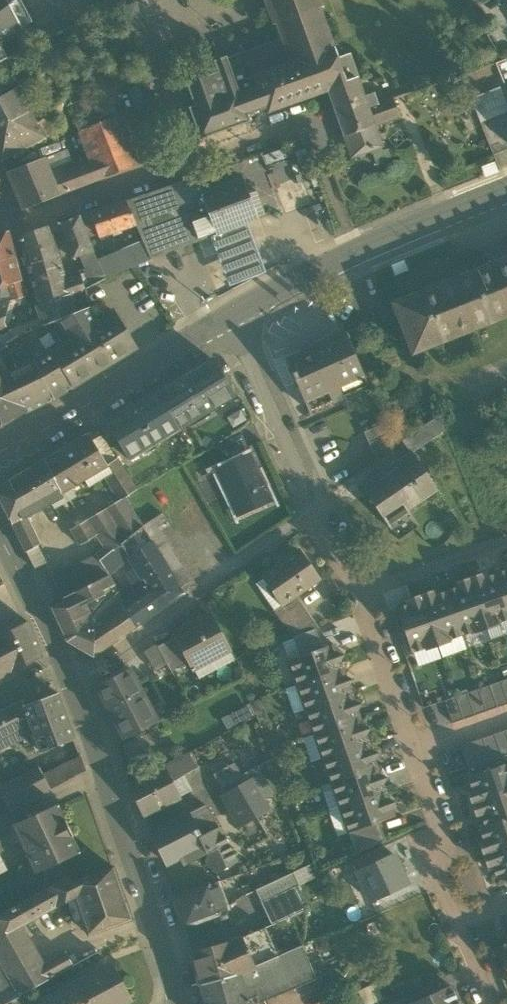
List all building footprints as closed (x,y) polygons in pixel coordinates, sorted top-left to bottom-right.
[(7,0),(0,0),(0,39),(22,28),(7,0)] [(283,37),(292,62),(256,75),(259,85),(267,108),(268,111),(293,102),(328,90),(327,88),(345,82),(337,59),(339,58),(338,57),(335,48),(333,49),(318,7),(322,6),(320,0),(265,0),(274,23),(277,22),(279,26),(277,27),(281,36),(282,35),(283,37)] [(140,80),(141,82),(157,77),(135,3),(121,10),(119,10),(140,80)] [(283,37),(226,57),(239,93),(259,85),(256,75),(292,62),(283,37)] [(43,56),(64,43),(63,41),(42,53),(43,56)] [(337,59),(345,82),(356,77),(348,54),(338,57),(339,58),(337,59)] [(56,73),(50,66),(43,56),(21,70),(35,93),(56,73)] [(267,108),(259,85),(239,93),(226,57),(226,56),(213,61),(217,71),(186,83),(194,105),(188,107),(199,139),(249,121),(247,115),(267,108)] [(21,70),(6,79),(12,90),(17,87),(25,103),(35,93),(21,70)] [(72,89),(60,95),(66,106),(78,131),(100,121),(91,104),(92,104),(76,72),(66,77),(72,89)] [(12,90),(6,79),(4,74),(0,76),(0,97),(12,90)] [(412,81),(415,91),(429,86),(425,76),(412,81)] [(352,156),(370,150),(363,129),(375,125),(399,116),(393,99),(392,97),(376,102),(367,106),(363,95),(356,77),(345,82),(327,88),(328,90),(332,100),(344,136),(352,156)] [(15,120),(11,111),(25,103),(17,87),(12,90),(0,97),(0,128),(15,120)] [(470,99),(480,123),(506,111),(506,110),(498,88),(470,99)] [(373,92),(363,95),(367,106),(376,102),(373,92)] [(51,122),(66,106),(60,95),(57,96),(33,116),(36,122),(44,135),(54,126),(51,122)] [(25,103),(11,111),(15,120),(0,128),(0,159),(1,161),(46,137),(44,135),(36,122),(33,116),(31,114),(25,103)] [(112,116),(120,138),(136,131),(127,108),(112,116)] [(99,158),(106,177),(132,167),(120,138),(112,116),(100,121),(78,131),(90,162),(99,158)] [(382,145),(375,125),(363,129),(370,150),(382,145)] [(148,161),(136,131),(120,138),(132,167),(148,161)] [(23,209),(60,195),(53,177),(50,171),(45,158),(7,172),(22,210),(23,209)] [(85,165),(92,182),(106,177),(99,158),(90,162),(90,163),(85,165)] [(150,161),(117,174),(122,186),(155,174),(150,161)] [(50,171),(53,177),(75,168),(73,162),(50,171)] [(75,168),(53,177),(60,195),(92,182),(85,165),(85,164),(79,167),(75,168)] [(141,195),(153,224),(206,204),(201,193),(202,192),(197,177),(141,195)] [(206,204),(216,232),(242,223),(257,217),(242,178),(202,192),(201,193),(206,204)] [(135,223),(140,235),(155,229),(153,224),(141,195),(126,201),(135,223)] [(90,213),(99,237),(135,223),(126,201),(90,213)] [(216,232),(206,204),(153,224),(155,229),(164,252),(206,236),(216,232)] [(72,258),(80,256),(94,251),(79,216),(58,223),(72,258)] [(242,223),(216,232),(206,236),(224,282),(259,268),(242,223)] [(26,266),(38,305),(70,294),(65,279),(56,251),(46,227),(19,236),(27,266),(26,266)] [(164,252),(155,229),(140,235),(151,259),(164,254),(164,252)] [(15,257),(9,232),(0,234),(0,262),(15,257)] [(117,251),(124,270),(135,266),(151,259),(140,235),(131,239),(117,251)] [(95,255),(94,251),(80,256),(85,269),(87,268),(92,285),(104,278),(96,257),(95,256),(95,255)] [(96,257),(104,278),(124,270),(117,251),(103,259),(101,254),(96,257)] [(7,285),(21,280),(15,257),(0,262),(0,288),(7,285)] [(413,352),(506,315),(506,259),(449,282),(394,304),(413,352)] [(70,294),(72,299),(86,294),(87,294),(85,288),(84,289),(80,273),(78,274),(65,279),(70,294)] [(7,285),(10,301),(20,298),(26,296),(21,280),(7,285)] [(72,299),(70,294),(38,305),(35,306),(36,306),(43,324),(53,321),(89,307),(87,294),(86,294),(72,299)] [(6,327),(4,322),(10,301),(0,306),(0,330),(6,327)] [(54,399),(114,362),(103,345),(110,342),(98,321),(96,319),(89,307),(53,321),(61,337),(31,352),(54,399)] [(104,318),(98,321),(110,342),(103,345),(114,362),(120,358),(137,348),(135,345),(136,345),(113,308),(103,315),(104,318)] [(21,333),(31,352),(61,337),(53,321),(43,324),(21,333)] [(17,348),(22,357),(31,352),(21,333),(0,346),(0,356),(17,348)] [(287,360),(309,411),(367,385),(355,358),(344,334),(287,360)] [(31,352),(22,357),(17,348),(0,356),(0,424),(37,407),(54,399),(31,352)] [(156,392),(179,430),(234,396),(211,359),(156,392)] [(106,422),(129,460),(179,430),(156,392),(106,422)] [(246,420),(240,409),(226,418),(232,429),(246,420)] [(402,441),(410,452),(411,452),(444,429),(439,416),(402,441)] [(364,432),(374,454),(394,445),(384,423),(364,432)] [(26,551),(38,544),(40,543),(27,517),(64,498),(63,496),(100,471),(107,467),(107,466),(117,459),(102,435),(93,441),(89,433),(0,486),(0,499),(26,551)] [(382,516),(388,526),(409,511),(407,509),(436,489),(411,452),(410,452),(362,486),(382,516)] [(231,500),(238,516),(271,501),(249,454),(222,466),(236,497),(231,500)] [(108,554),(121,544),(143,526),(124,497),(136,490),(136,489),(117,459),(107,466),(107,467),(100,471),(119,500),(87,520),(96,535),(105,548),(108,554)] [(216,469),(231,500),(236,497),(222,466),(216,469)] [(143,526),(180,588),(199,575),(162,513),(161,513),(143,526)] [(71,530),(79,546),(88,541),(96,535),(87,520),(71,530)] [(180,588),(143,526),(121,544),(129,558),(136,568),(150,590),(161,608),(183,593),(180,588)] [(47,563),(38,544),(26,551),(35,569),(47,563)] [(121,544),(108,554),(100,560),(109,575),(116,569),(128,559),(129,558),(121,544)] [(97,555),(100,560),(108,554),(105,548),(97,555)] [(263,578),(283,605),(295,597),(319,580),(298,550),(262,575),(263,578)] [(51,576),(63,598),(109,576),(109,575),(100,560),(97,555),(51,576)] [(126,605),(127,606),(150,590),(136,568),(123,576),(119,580),(126,605)] [(496,575),(506,607),(506,571),(496,575)] [(506,617),(506,607),(496,575),(484,579),(481,572),(469,577),(487,629),(499,624),(498,620),(506,617)] [(52,608),(66,638),(78,632),(80,628),(90,615),(85,604),(104,594),(102,590),(114,585),(109,576),(63,598),(65,601),(52,608)] [(475,633),(487,629),(469,577),(456,581),(458,588),(447,592),(461,633),(473,629),(475,633)] [(256,583),(275,610),(283,605),(263,578),(256,583)] [(135,626),(161,608),(150,590),(127,606),(123,609),(135,626)] [(449,638),(461,633),(447,592),(435,596),(432,590),(420,594),(438,646),(450,641),(449,638)] [(426,650),(438,646),(420,594),(407,598),(409,605),(397,609),(403,624),(400,630),(405,631),(412,651),(424,646),(426,650)] [(275,610),(284,623),(304,609),(295,597),(283,605),(275,610)] [(92,655),(135,626),(123,609),(116,613),(104,598),(90,615),(80,628),(78,632),(66,638),(67,640),(92,655)] [(318,628),(304,609),(284,623),(292,637),(315,629),(318,628)] [(189,662),(193,669),(228,650),(210,614),(174,633),(176,637),(189,662)] [(498,620),(499,624),(487,629),(491,641),(506,635),(506,617),(498,620)] [(16,676),(13,671),(41,656),(27,622),(23,624),(0,636),(0,684),(16,676)] [(292,637),(299,656),(322,648),(315,629),(292,637)] [(438,646),(442,658),(467,649),(461,633),(449,638),(450,641),(438,646)] [(176,637),(157,647),(156,645),(144,652),(155,671),(159,669),(167,664),(170,669),(171,671),(189,662),(176,637)] [(282,643),(288,660),(299,656),(292,637),(282,643)] [(288,660),(296,685),(342,669),(333,644),(322,648),(299,656),(288,660)] [(424,646),(412,651),(417,666),(442,658),(438,646),(426,650),(424,646)] [(228,650),(193,669),(198,679),(234,660),(228,650)] [(159,669),(162,674),(170,669),(167,664),(159,669)] [(96,686),(124,739),(157,721),(129,668),(96,686)] [(296,685),(305,709),(350,693),(342,669),(296,685)] [(506,703),(506,700),(500,680),(489,684),(497,707),(506,703)] [(485,710),(497,707),(489,684),(477,688),(485,710)] [(293,713),(305,709),(296,685),(284,689),(293,713)] [(474,714),(485,710),(477,688),(466,692),(474,714)] [(463,718),(474,714),(466,692),(455,696),(463,718)] [(40,750),(40,751),(74,739),(57,693),(24,705),(23,705),(31,727),(40,750)] [(305,709),(314,734),(359,718),(350,693),(305,709)] [(452,722),(463,718),(455,696),(444,700),(452,722)] [(13,741),(12,737),(22,732),(31,727),(23,705),(24,705),(22,701),(0,713),(0,748),(13,741)] [(220,718),(226,730),(255,715),(249,704),(220,718)] [(314,734),(322,758),(367,742),(359,718),(314,734)] [(506,755),(506,736),(505,730),(494,734),(501,757),(506,755)] [(311,762),(322,758),(314,734),(302,738),(311,762)] [(490,761),(501,757),(494,734),(482,738),(490,761)] [(479,765),(490,761),(482,738),(471,742),(479,765)] [(322,758),(331,783),(376,767),(367,742),(322,758)] [(468,768),(479,765),(471,742),(460,746),(468,768)] [(164,767),(171,781),(182,776),(183,775),(182,775),(195,768),(188,754),(164,767)] [(9,810),(84,770),(85,770),(81,757),(81,756),(42,774),(38,767),(5,784),(0,787),(0,792),(9,810)] [(244,785),(239,775),(240,775),(234,763),(213,774),(220,786),(225,795),(244,785)] [(471,804),(506,791),(506,763),(491,769),(487,766),(483,772),(469,777),(473,789),(467,791),(471,804)] [(128,784),(144,816),(180,798),(179,796),(171,781),(164,767),(164,766),(128,784)] [(331,783),(339,807),(385,791),(376,767),(331,783)] [(239,775),(244,785),(251,781),(261,800),(269,796),(253,768),(240,775),(239,775)] [(171,781),(179,796),(190,790),(182,776),(171,781)] [(267,809),(261,800),(251,781),(244,785),(225,795),(240,823),(267,809)] [(339,807),(331,783),(319,787),(328,811),(339,807)] [(393,816),(385,791),(339,807),(348,832),(378,821),(393,816)] [(486,826),(506,819),(506,791),(471,804),(475,816),(482,814),(486,826)] [(35,872),(43,869),(61,860),(79,852),(72,835),(66,820),(65,820),(57,803),(13,824),(19,838),(35,872)] [(188,813),(190,817),(209,807),(207,803),(188,813)] [(190,817),(200,837),(219,828),(209,807),(190,817)] [(339,807),(328,811),(336,836),(348,832),(339,807)] [(188,813),(151,832),(167,864),(179,858),(183,865),(207,853),(208,852),(200,837),(190,817),(188,813)] [(483,855),(506,846),(506,819),(486,826),(480,828),(485,840),(478,842),(483,855)] [(385,840),(378,821),(348,832),(355,853),(385,840)] [(19,838),(13,824),(0,830),(0,847),(19,838)] [(236,861),(219,828),(200,837),(208,852),(207,853),(208,856),(206,861),(209,866),(214,868),(215,871),(236,861)] [(352,860),(357,871),(389,856),(384,845),(352,860)] [(483,855),(487,867),(494,865),(498,877),(506,874),(506,846),(483,855)] [(389,856),(357,871),(371,901),(407,884),(393,854),(389,856)] [(69,876),(61,860),(43,869),(50,886),(68,876),(69,876)] [(292,872),(298,885),(315,877),(310,864),(292,872)] [(74,895),(87,933),(130,918),(112,866),(70,880),(68,876),(50,886),(11,907),(21,925),(74,895)] [(255,890),(261,902),(291,888),(298,885),(292,872),(255,890)] [(174,897),(184,926),(228,910),(218,881),(174,897)] [(302,911),(291,888),(261,902),(272,925),(302,911)] [(19,994),(20,994),(73,965),(65,951),(43,963),(21,925),(11,907),(0,914),(0,961),(19,994)] [(265,927),(230,942),(239,973),(278,956),(277,955),(265,927)] [(200,984),(239,973),(230,942),(191,953),(200,984)] [(498,948),(504,962),(502,968),(506,969),(506,970),(506,944),(498,948)] [(277,955),(278,956),(239,973),(246,1000),(256,998),(259,1003),(317,979),(309,962),(302,945),(277,955)] [(321,957),(309,962),(317,979),(328,974),(321,957)] [(20,994),(19,994),(0,961),(0,990),(7,986),(14,998),(19,996),(20,995),(20,994)] [(130,999),(111,963),(41,1001),(42,1003),(120,1003),(130,999)] [(205,1003),(247,1003),(246,1000),(239,973),(200,984),(205,1003)] [(357,990),(363,1003),(373,1003),(383,1000),(375,982),(357,990)] [(14,998),(7,986),(0,990),(0,1003),(4,1003),(14,998)] [(452,987),(412,1003),(459,1003),(452,987)]
